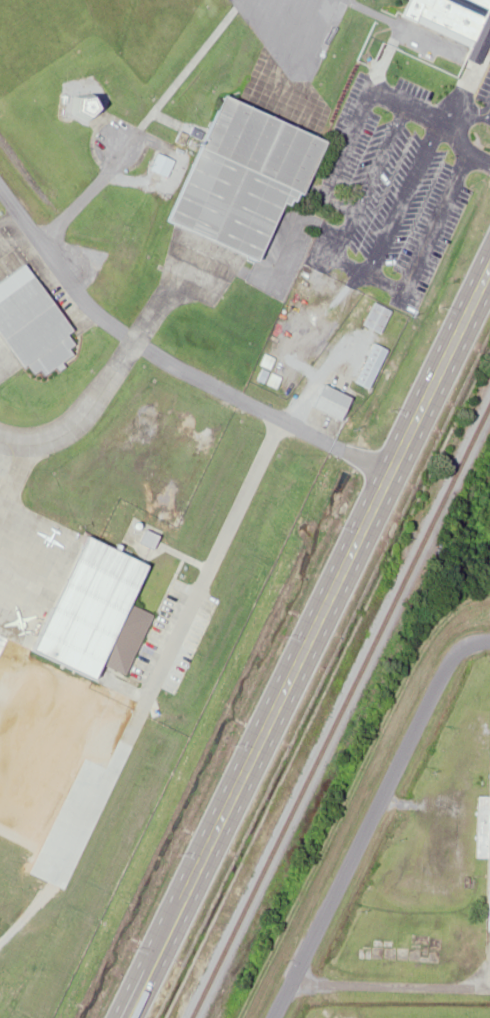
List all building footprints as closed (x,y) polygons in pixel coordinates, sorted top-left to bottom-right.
[(392,16),(461,46),(453,62),(472,71),(489,31),(489,0),(400,0),(392,16)] [(261,263),(308,134),(205,96),(157,225),(261,263)] [(24,366),(33,366),(36,371),(47,371),(49,373),(77,355),(77,340),(74,336),(79,332),(34,263),(0,285),(0,382),(24,366)] [(387,309),(369,301),(353,341),(365,345),(349,383),(365,389),(382,347),(373,344),(387,309)] [(302,408),(332,419),(341,395),(311,384),(302,408)] [(143,563),(77,536),(69,535),(46,588),(45,599),(44,600),(41,622),(39,628),(25,626),(20,637),(19,649),(18,649),(49,662),(81,666),(91,642),(124,657),(143,612),(126,605),(143,567),(143,563)] [(481,708),(480,792),(471,792),(470,857),(477,857),(475,929),(489,929),(489,708),(481,708)]
